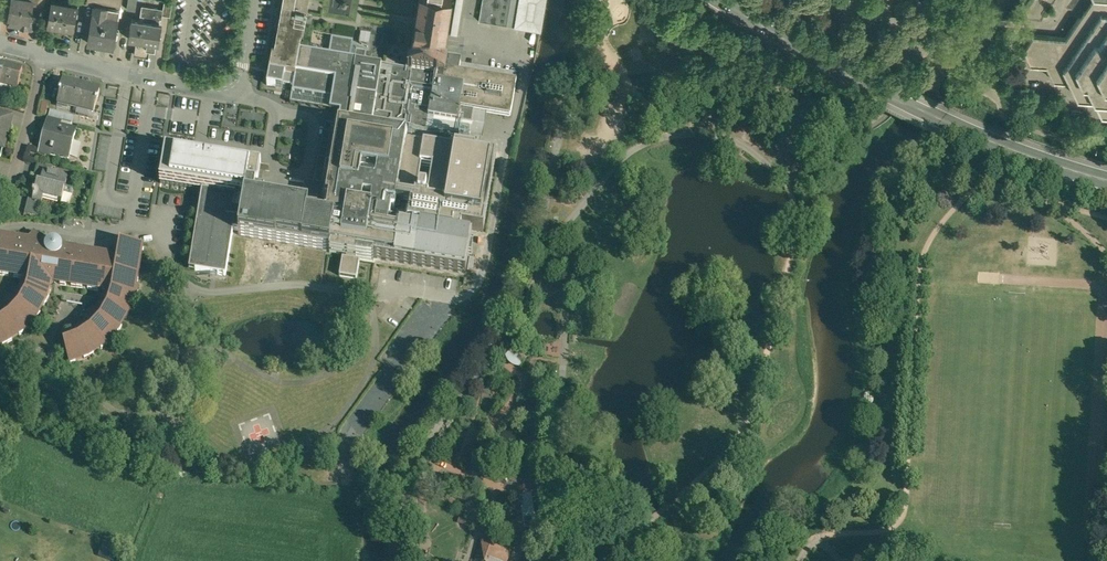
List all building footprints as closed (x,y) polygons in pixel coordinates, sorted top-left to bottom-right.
[(12,0),(11,0),(10,8),(8,24),(19,26),(20,28),(29,29),(34,26),(36,18),(35,16),(31,16),(32,10),(33,10),(34,5),(44,6),(45,0),(12,0)] [(93,5),(95,5),(120,9),(121,0),(94,0),(93,5)] [(127,9),(136,11),(138,0),(129,0),(127,9)] [(309,0),(282,0),(267,85),(283,88),(284,84),(293,86),(300,50),(309,0)] [(408,68),(408,69),(445,75),(448,58),(441,57),(451,0),(418,0),(408,68)] [(479,21),(517,27),(521,0),(483,0),(479,21)] [(517,27),(542,31),(547,0),(521,0),(517,27)] [(1065,36),(1032,34),(1022,49),(1030,65),(1046,66),(1053,81),(1070,82),(1077,97),(1094,98),(1101,113),(1106,114),(1106,0),(1090,0),(1065,36)] [(72,5),(54,2),(54,1),(53,1),(49,25),(58,27),(59,25),(74,27),(73,30),(75,30),(78,5),(72,4),(72,5)] [(173,3),(166,2),(165,7),(163,15),(170,16),(173,3)] [(165,7),(144,4),(142,14),(145,15),(145,20),(133,18),(130,38),(141,40),(140,45),(137,45),(135,53),(150,56),(151,47),(156,48),(157,42),(160,43),(162,32),(158,32),(160,19),(163,19),(163,15),(165,7)] [(120,9),(95,5),(94,11),(93,11),(87,42),(107,45),(108,47),(111,47),(112,46),(114,46),(120,9)] [(362,32),(361,42),(371,43),(372,33),(362,32)] [(300,50),(293,86),(292,90),(332,97),(329,109),(340,111),(338,124),(344,125),(355,60),(365,62),(365,61),(367,52),(357,50),(355,59),(350,58),(354,41),(351,40),(351,43),(334,40),(334,37),(332,37),(329,55),(300,50)] [(408,68),(365,61),(365,62),(355,60),(344,125),(366,129),(367,121),(382,123),(380,132),(407,136),(406,144),(478,155),(481,138),(482,138),(487,112),(510,115),(516,81),(460,70),(462,60),(448,58),(445,75),(408,69),(408,68)] [(3,63),(4,63),(2,62),(0,68),(0,81),(8,83),(7,87),(15,90),(16,86),(19,86),(24,68),(21,68),(3,63)] [(72,86),(62,83),(60,94),(61,94),(59,102),(77,106),(82,86),(73,84),(72,86)] [(92,88),(82,86),(77,106),(94,110),(96,103),(98,103),(100,92),(91,90),(92,88)] [(332,97),(292,90),(290,103),(329,109),(332,97)] [(0,113),(0,145),(3,146),(5,137),(6,138),(12,116),(0,113)] [(62,120),(48,117),(39,152),(68,160),(76,130),(61,126),(62,120)] [(344,125),(338,124),(332,160),(327,159),(323,185),(307,182),(305,196),(308,196),(307,205),(317,207),(317,210),(264,201),(264,196),(258,195),(257,200),(208,192),(198,250),(193,249),(193,251),(198,252),(195,270),(226,275),(234,230),(239,231),(238,235),(330,250),(330,249),(348,252),(357,253),(375,256),(375,257),(465,273),(472,236),(460,234),(407,226),(389,224),(391,213),(394,213),(395,212),(406,144),(407,136),(380,132),(366,129),(344,125)] [(460,234),(461,230),(483,233),(496,158),(478,155),(406,144),(395,212),(409,214),(407,226),(460,234)] [(25,160),(35,163),(39,149),(29,146),(25,160)] [(257,200),(258,195),(261,169),(167,154),(162,185),(208,192),(257,200)] [(53,166),(38,162),(35,176),(42,178),(50,180),(51,173),(53,166)] [(68,177),(51,173),(50,180),(42,178),(41,182),(38,181),(35,191),(34,191),(34,194),(35,194),(33,200),(42,203),(44,194),(61,199),(60,201),(61,203),(68,205),(70,203),(72,197),(73,196),(72,194),(73,189),(72,188),(65,186),(68,177)] [(33,200),(29,198),(25,212),(39,216),(42,203),(33,200)] [(58,241),(56,241),(53,240),(51,241),(49,242),(48,243),(35,233),(29,239),(1,235),(0,240),(0,273),(9,275),(9,273),(15,274),(14,276),(25,278),(26,278),(26,276),(30,277),(29,283),(23,282),(21,289),(15,300),(11,298),(3,307),(6,310),(0,314),(0,345),(2,344),(3,345),(12,340),(12,339),(19,334),(20,335),(28,328),(27,327),(33,320),(34,321),(41,312),(39,312),(44,304),(45,304),(49,295),(48,294),(49,290),(51,290),(51,286),(50,286),(51,280),(60,282),(60,284),(61,284),(66,285),(66,283),(72,284),(72,286),(82,287),(82,286),(88,287),(88,288),(98,290),(99,288),(112,291),(110,297),(105,295),(103,302),(97,314),(93,311),(84,321),(87,324),(76,332),(79,337),(65,343),(70,364),(71,364),(71,363),(76,362),(76,361),(84,357),(85,359),(94,354),(93,352),(101,347),(102,348),(110,341),(109,340),(115,334),(116,335),(122,326),(121,325),(125,317),(127,318),(131,308),(130,307),(132,299),(134,299),(134,294),(137,295),(137,293),(136,293),(137,289),(138,289),(138,288),(135,287),(136,283),(137,284),(139,273),(137,273),(138,267),(140,267),(142,257),(140,257),(141,251),(143,251),(144,246),(144,245),(121,241),(119,256),(77,249),(78,248),(78,247),(77,248),(62,246),(61,244),(60,242),(58,241)] [(357,253),(348,252),(346,258),(343,257),(340,275),(357,278),(360,260),(356,259),(357,253)] [(397,307),(408,314),(414,306),(403,298),(397,307)] [(516,342),(506,354),(507,359),(510,363),(515,365),(519,366),(530,353),(516,342)] [(532,493),(519,495),(522,515),(524,529),(537,527),(532,493)] [(522,515),(511,521),(513,534),(525,533),(524,529),(522,515)] [(480,538),(472,560),(506,560),(511,548),(480,538)] [(114,560),(115,560),(119,549),(104,544),(99,556),(114,560)]
